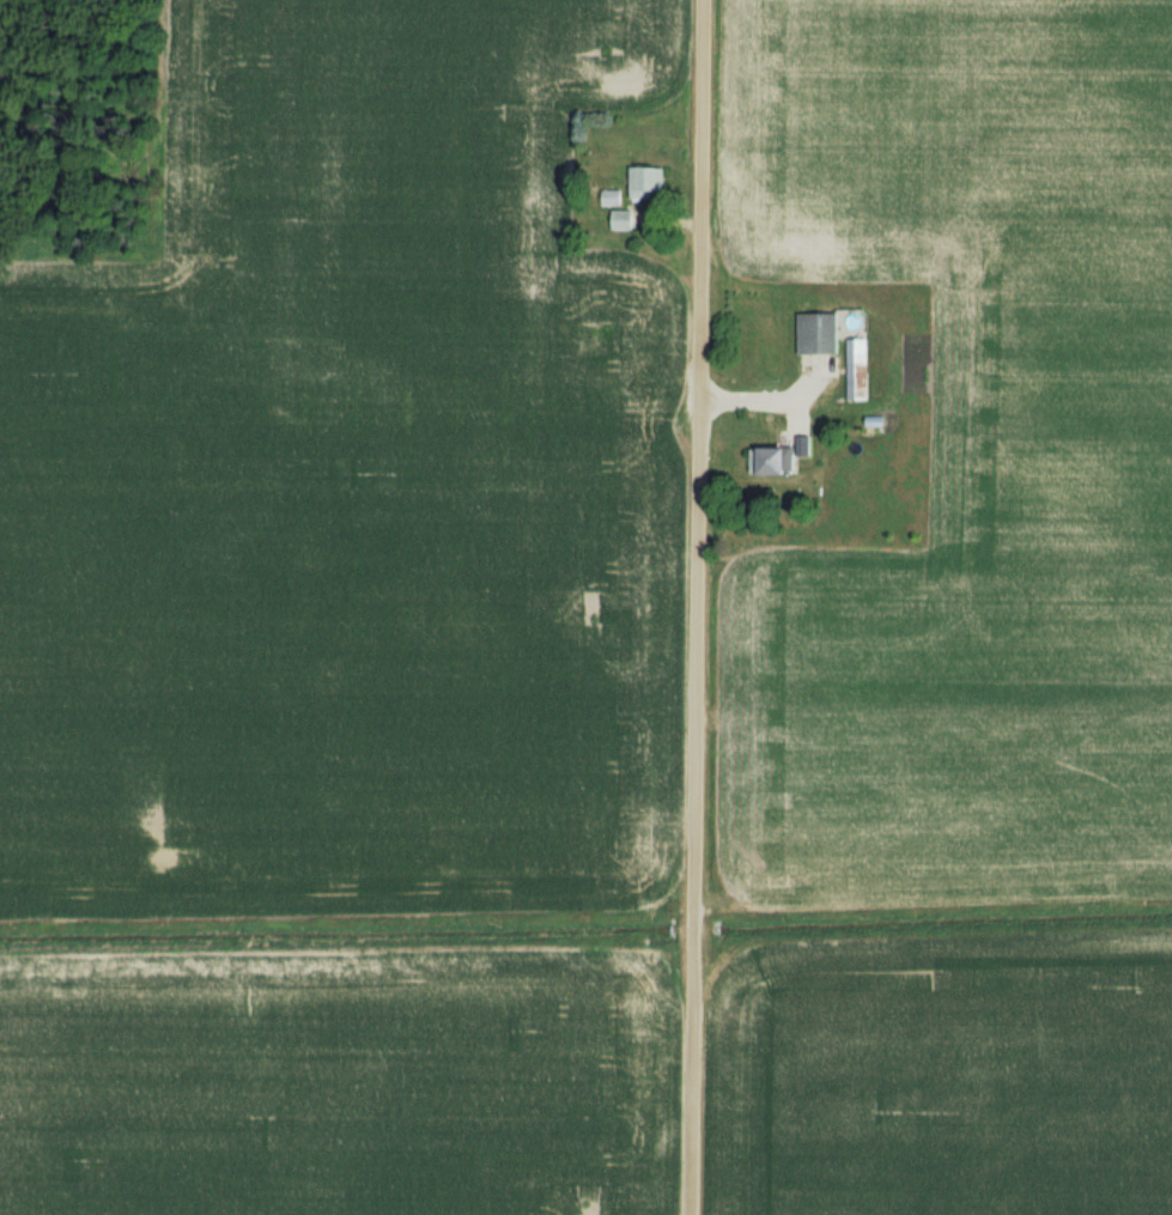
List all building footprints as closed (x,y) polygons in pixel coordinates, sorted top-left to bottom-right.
[(652,200),(652,191),(665,191),(665,166),(630,166),(630,200),(652,200)] [(612,211),(612,230),(633,230),(633,211),(612,211)] [(797,354),(840,354),(840,313),(797,313),(797,354)] [(848,399),(868,399),(868,338),(848,338),(848,399)] [(751,446),(751,473),(792,473),(792,447),(751,446)]
